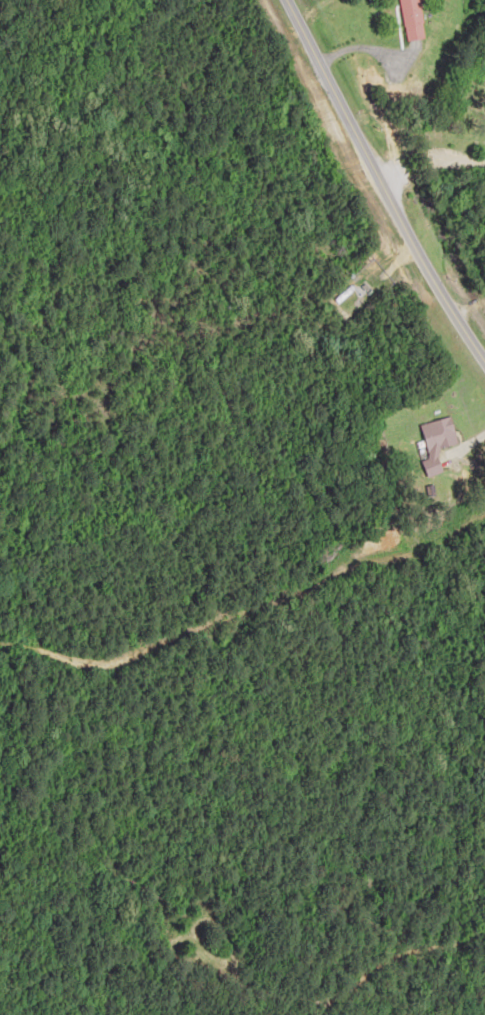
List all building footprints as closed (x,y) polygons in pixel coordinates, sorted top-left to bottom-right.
[(410,42),(428,39),(422,0),(403,0),(410,42)] [(459,443),(453,417),(422,423),(433,474),(445,471),(440,447),(459,443)]
